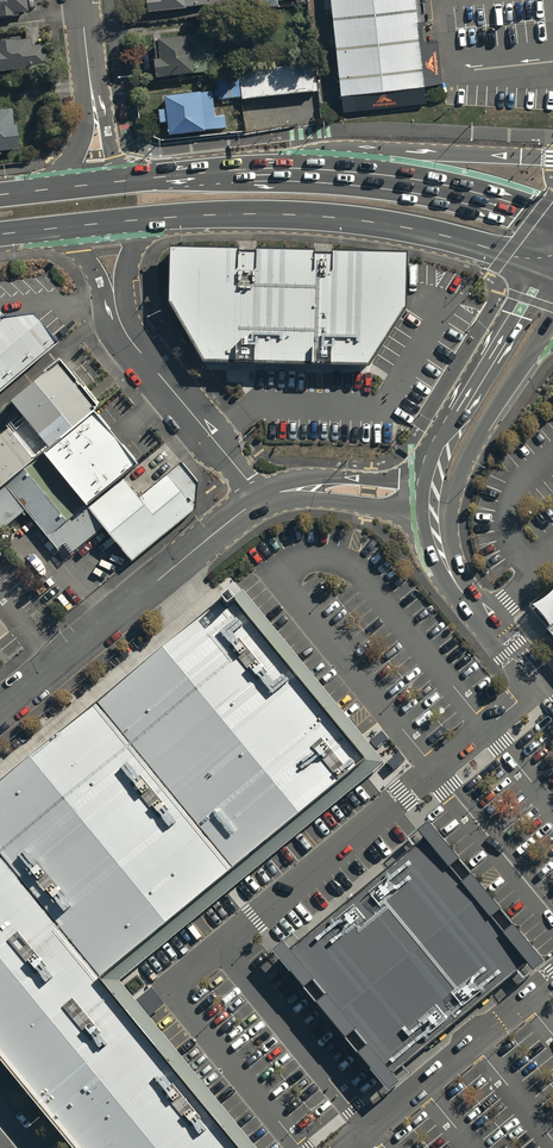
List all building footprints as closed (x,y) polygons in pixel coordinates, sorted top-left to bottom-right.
[(24,10),(23,0),(0,0),(0,13),(24,10)] [(208,0),(148,0),(150,13),(187,9),(187,7),(208,5),(208,0)] [(251,10),(279,7),(279,1),(291,0),(249,0),(251,10)] [(332,8),(342,99),(426,90),(416,0),(331,0),(332,8)] [(43,65),(40,43),(28,45),(27,37),(0,40),(0,70),(43,65)] [(159,42),(162,62),(155,63),(157,81),(195,77),(191,39),(159,42)] [(240,75),(243,102),(318,94),(315,67),(240,75)] [(217,80),(220,102),(242,99),(239,78),(217,80)] [(226,119),(216,120),(213,94),(166,100),(171,139),(206,135),(206,133),(227,131),(226,119)] [(13,147),(8,108),(0,109),(0,149),(13,147)] [(257,254),(172,252),(170,306),(205,366),(252,366),(258,366),(329,367),(369,368),(407,314),(409,259),(331,257),(257,254)] [(51,340),(28,310),(0,313),(0,385),(51,340)] [(93,404),(55,360),(9,399),(47,443),(93,404)] [(45,444),(20,414),(0,430),(0,481),(45,444)] [(39,454),(0,486),(0,530),(23,511),(65,560),(102,529),(39,454)] [(87,508),(132,560),(195,505),(167,474),(137,500),(119,480),(87,508)] [(529,604),(552,634),(552,583),(529,604)] [(58,1130),(73,1147),(239,1147),(194,1093),(171,1066),(103,978),(151,938),(184,911),(223,878),(267,842),(330,790),(367,759),(327,711),(289,665),(231,594),(132,676),(88,712),(48,745),(16,772),(0,785),(0,1058),(58,1130)] [(531,959),(431,835),(357,895),(279,959),(380,1082),(458,1018),(531,959)]
